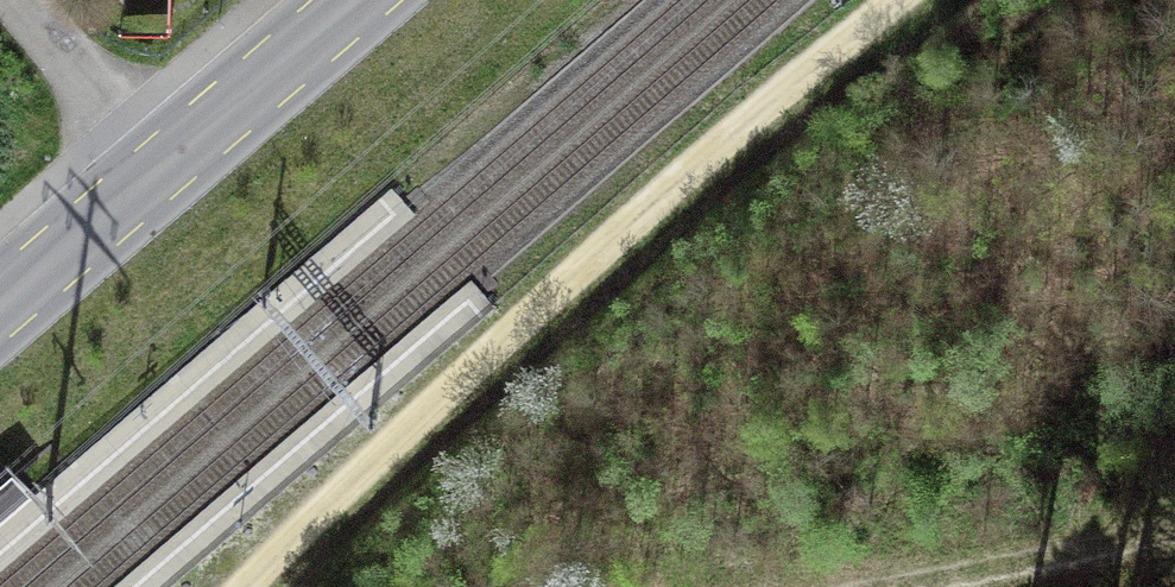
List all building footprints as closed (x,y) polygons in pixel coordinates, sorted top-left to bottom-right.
[(34,491),(15,467),(0,479),(0,519),(34,491)]
